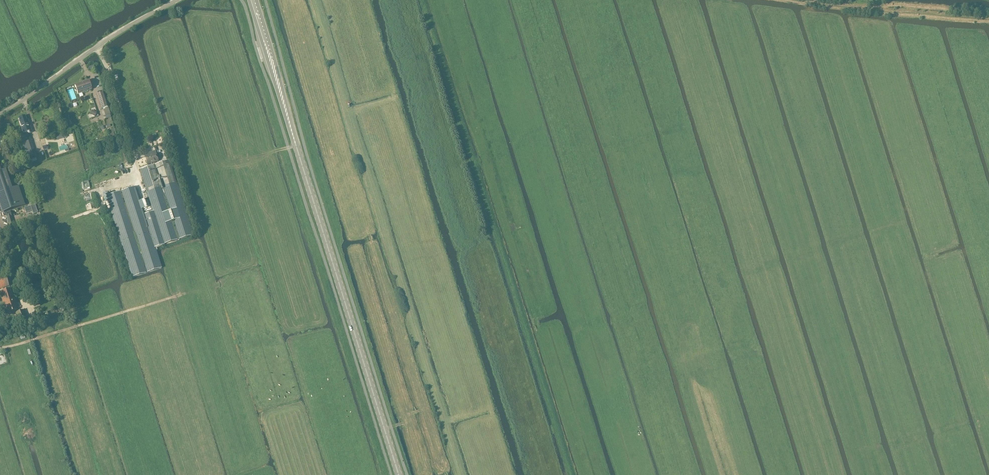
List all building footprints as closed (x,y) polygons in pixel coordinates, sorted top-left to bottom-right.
[(78,94),(92,89),(89,80),(75,85),(78,94)] [(101,109),(108,107),(104,93),(97,95),(101,109)] [(26,116),(19,118),(24,133),(26,132),(30,131),(32,130),(28,120),(27,120),(26,116)] [(31,133),(30,131),(26,132),(27,134),(20,137),(26,157),(36,154),(29,133),(31,133)] [(151,152),(152,154),(145,156),(147,164),(158,161),(155,151),(151,152)] [(140,170),(140,171),(149,198),(140,201),(135,187),(106,196),(132,277),(161,268),(155,247),(193,235),(169,160),(140,170)] [(12,189),(6,170),(1,171),(0,168),(0,207),(2,213),(25,206),(18,186),(12,189)] [(14,224),(10,211),(5,212),(9,226),(14,224)] [(0,278),(0,289),(9,286),(6,276),(0,278)] [(17,305),(16,301),(14,301),(10,289),(0,292),(0,293),(7,313),(17,310),(16,306),(17,305)] [(24,310),(15,313),(20,326),(29,323),(24,310)]
